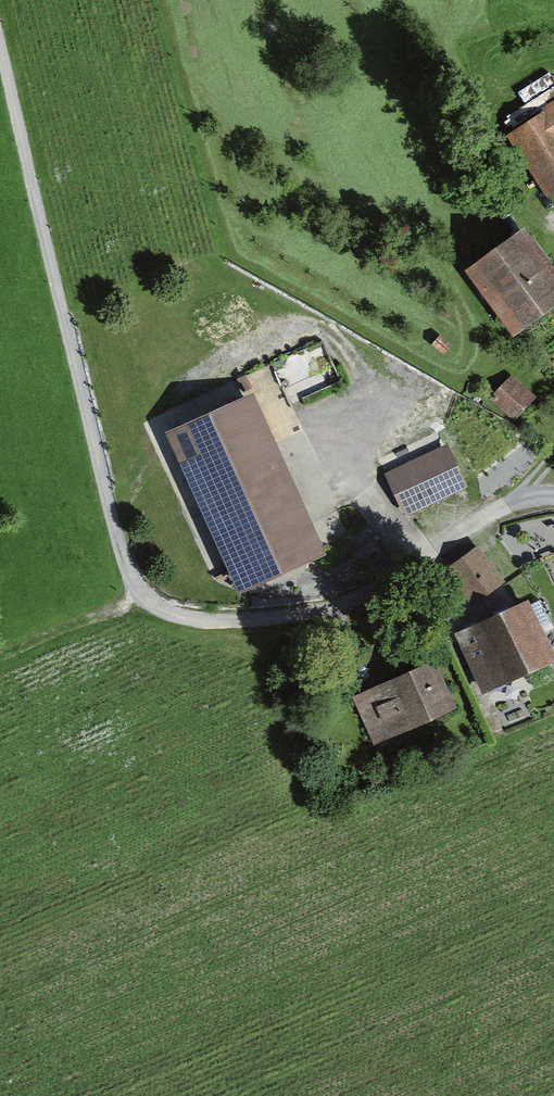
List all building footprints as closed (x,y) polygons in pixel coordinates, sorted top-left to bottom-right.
[(553,209),(553,102),(553,100),(502,134),(508,144),(499,150),(543,216),(553,209)] [(553,313),(553,288),(520,240),(459,283),(506,347),(553,313)] [(424,360),(437,369),(446,357),(433,348),(424,360)] [(504,432),(530,410),(508,384),(482,407),(504,432)] [(230,603),(317,564),(244,402),(157,440),(230,603)] [(379,485),(399,530),(462,502),(442,457),(379,485)] [(465,621),(499,598),(474,563),(440,586),(465,621)] [(450,645),(479,704),(549,670),(521,611),(450,645)] [(368,758),(452,721),(430,672),(346,710),(368,758)]
